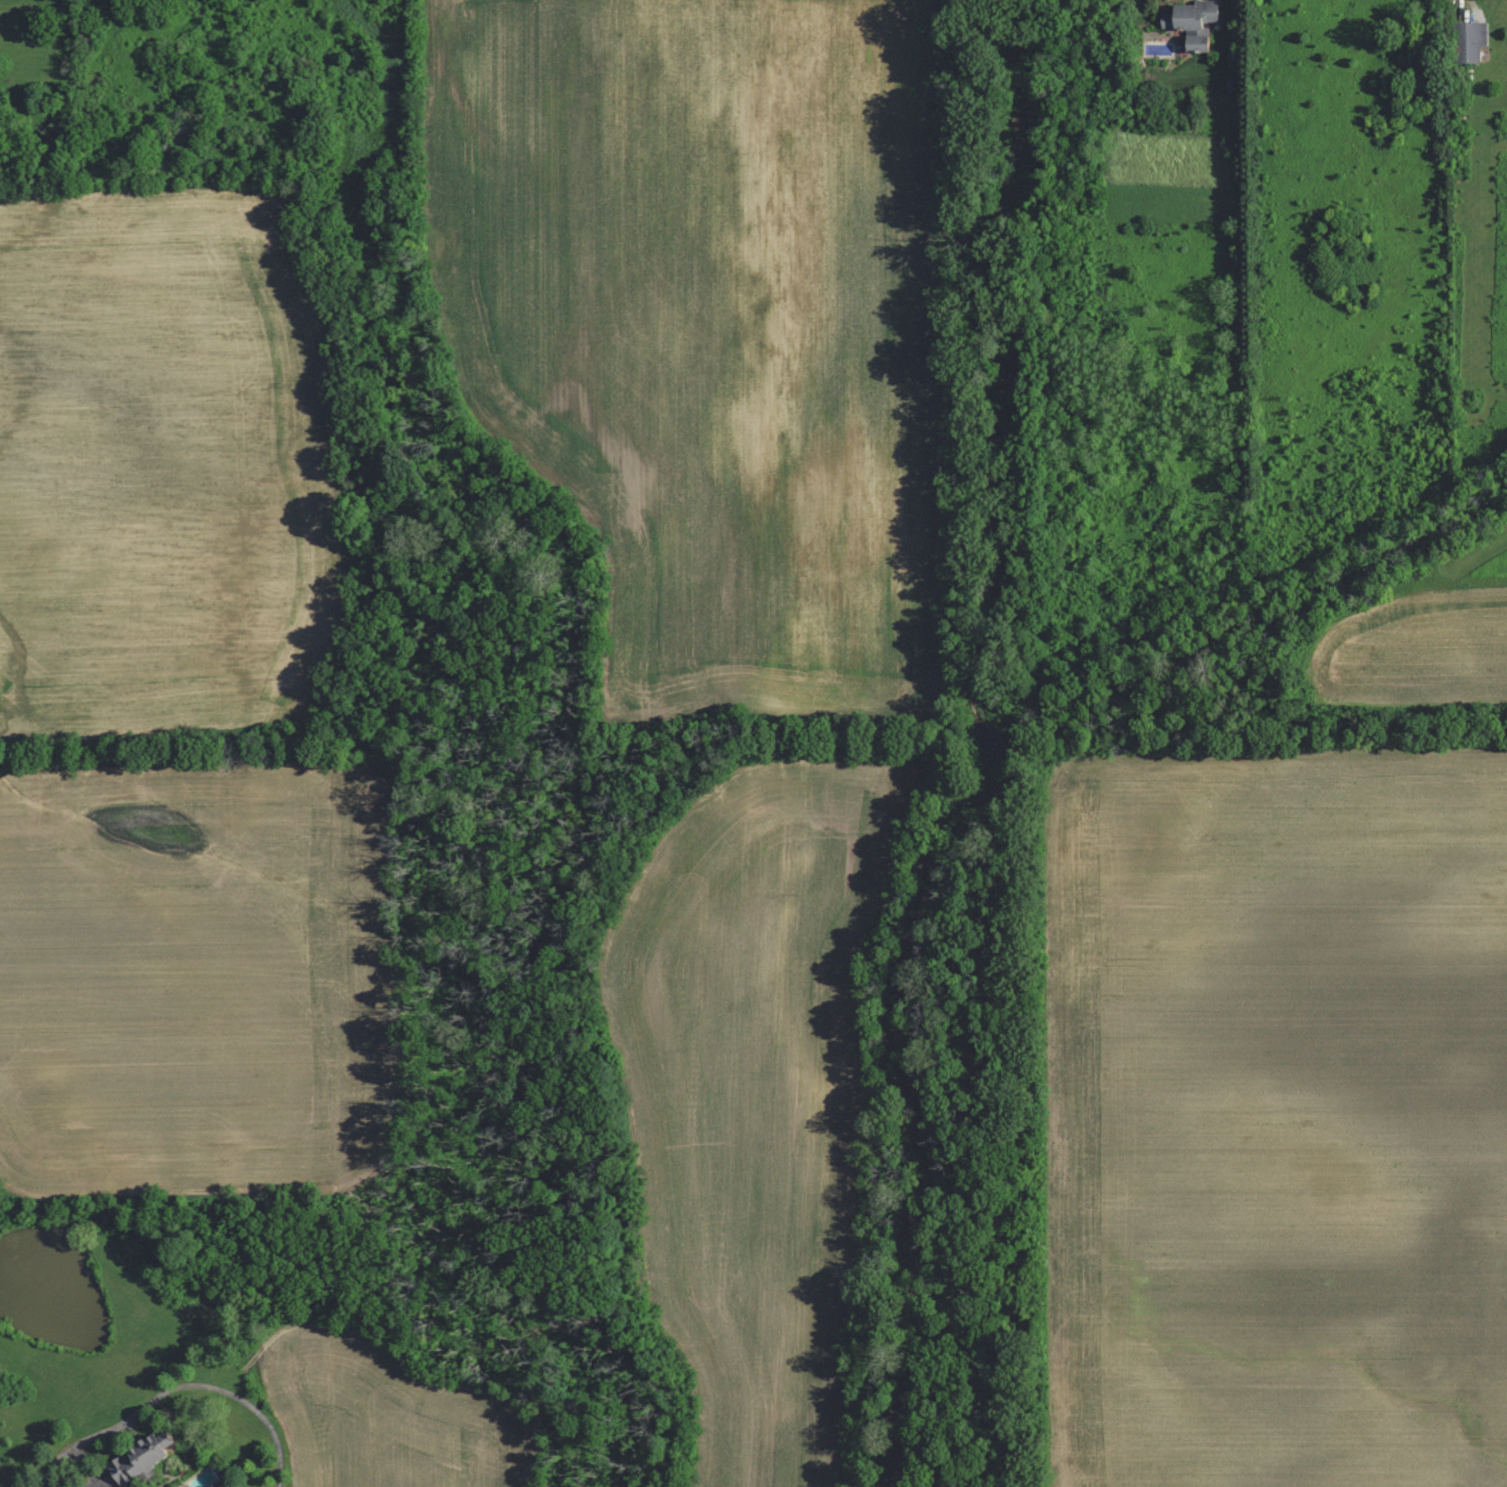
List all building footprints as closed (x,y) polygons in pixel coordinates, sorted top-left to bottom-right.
[(1193,3),(1169,4),(1170,12),(1159,12),(1160,28),(1183,28),(1184,51),(1207,50),(1206,24),(1218,24),(1217,0),(1193,0),(1193,3)] [(1486,45),(1486,21),(1454,22),(1455,62),(1479,62),(1478,46),(1486,45)] [(159,1447),(169,1441),(161,1430),(153,1435),(150,1432),(86,1476),(92,1485),(89,1486),(113,1486),(163,1453),(159,1447)]
